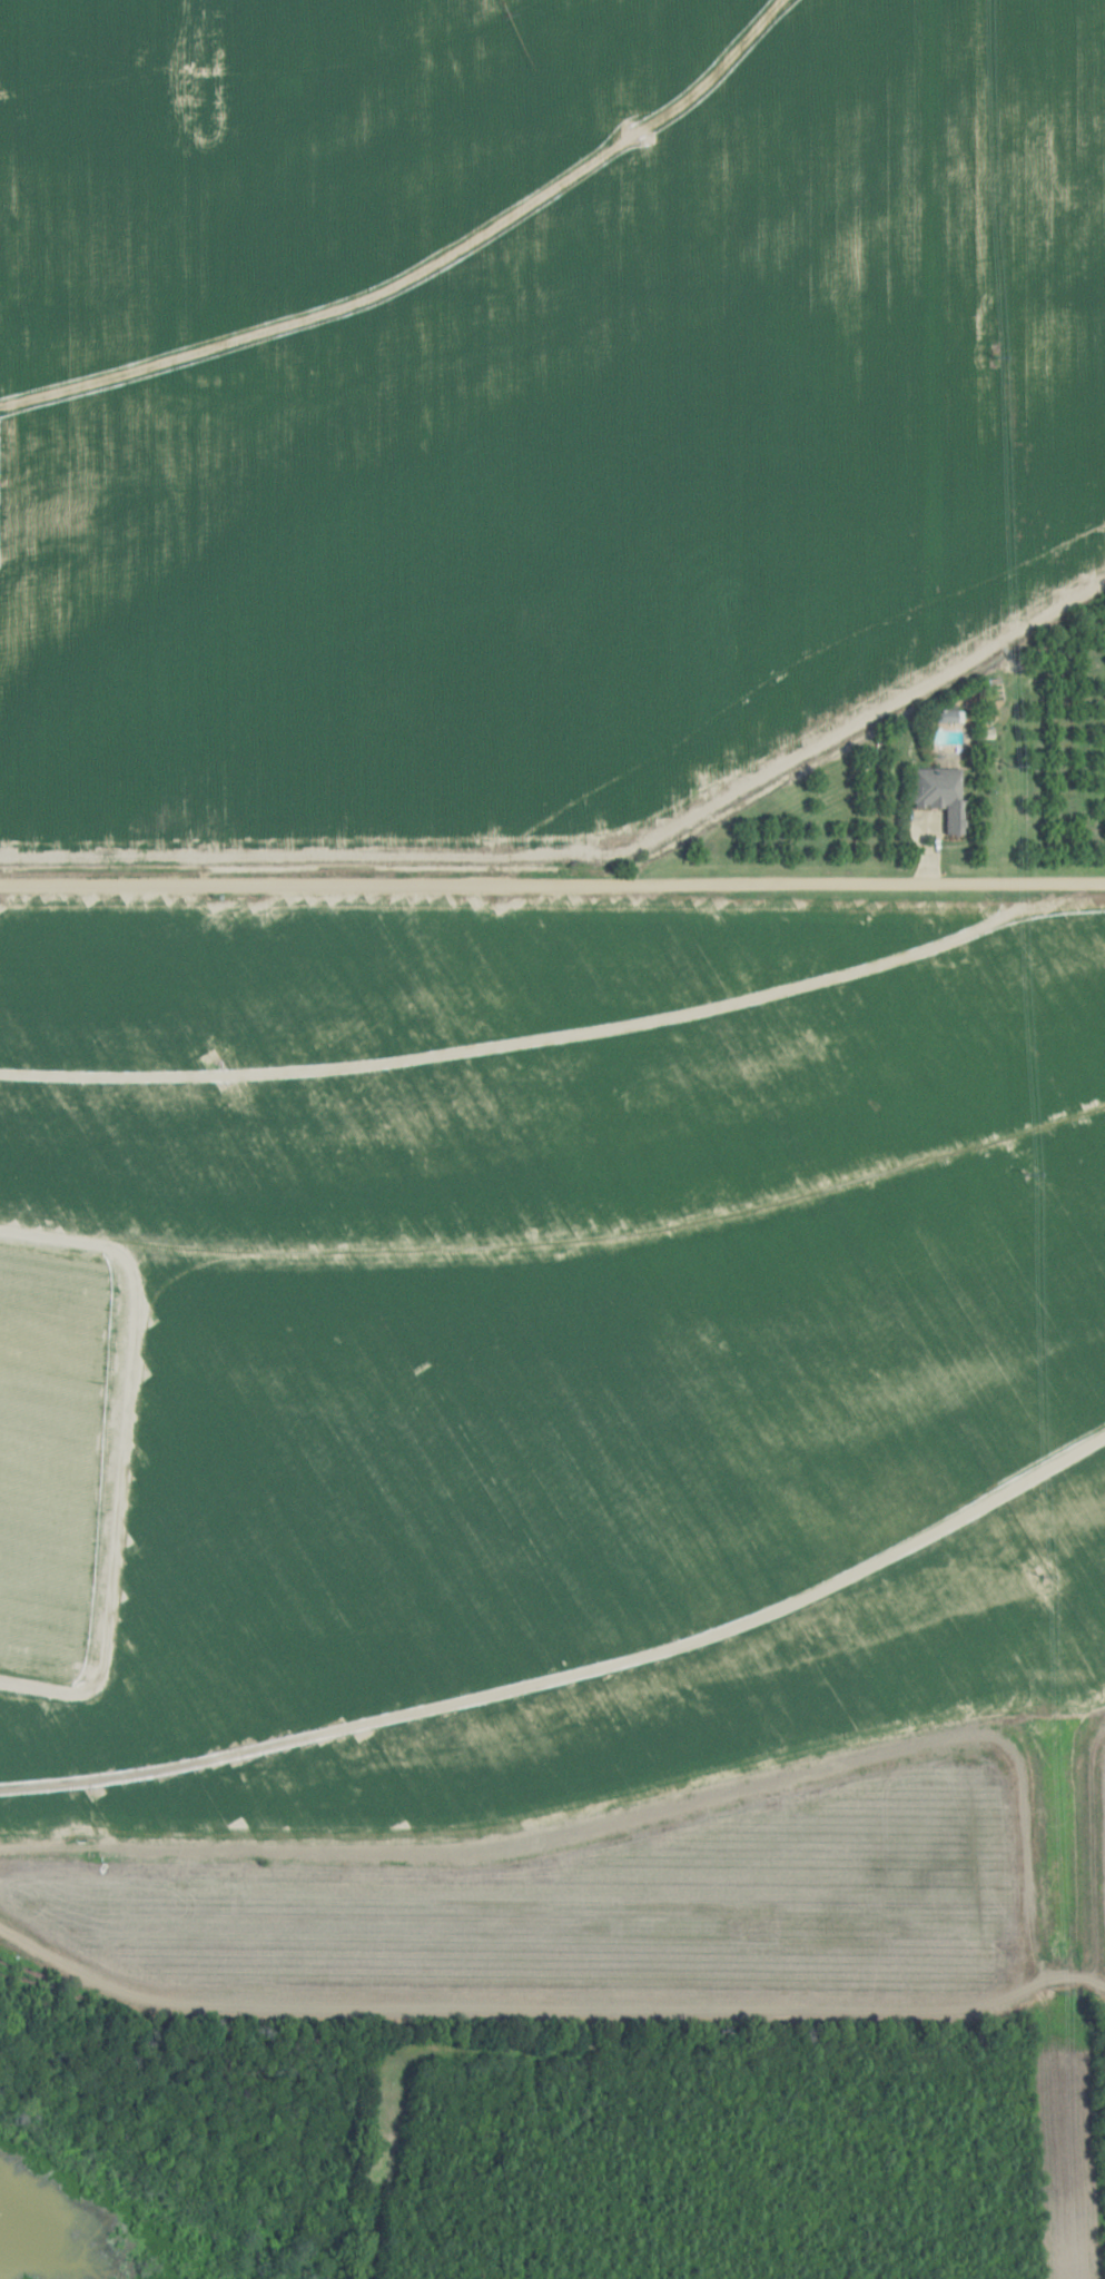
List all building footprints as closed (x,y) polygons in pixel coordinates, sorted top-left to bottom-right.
[(913,769),(914,808),(947,808),(947,835),(964,835),(964,769),(913,769)]
